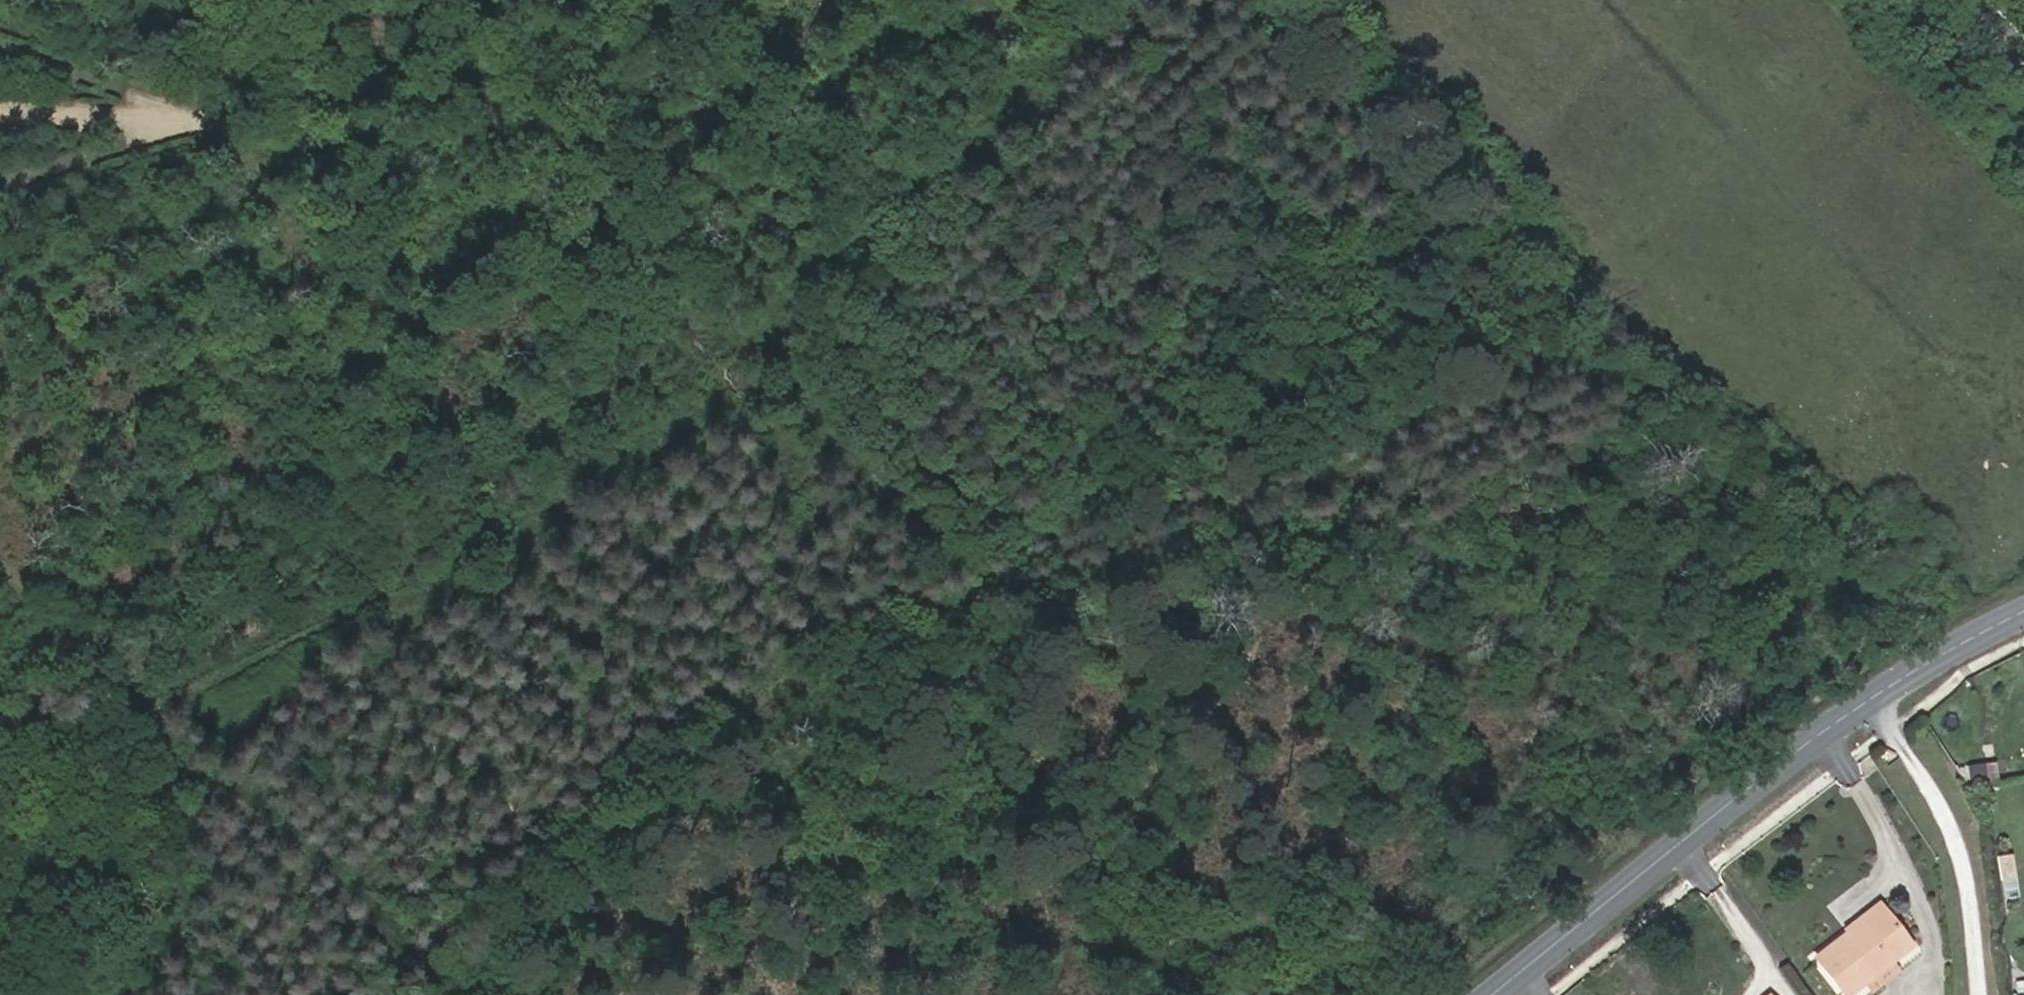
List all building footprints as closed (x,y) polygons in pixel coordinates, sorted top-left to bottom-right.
[(1847,937),(1882,909),(1878,903),(1842,931),(1845,935),(1847,937)] [(1882,909),(1847,937),(1845,935),(1815,959),(1843,994),(1847,994),(1862,983),(1891,960),(1910,945),(1882,909)] [(1900,971),(1891,960),(1862,983),(1871,994),(1900,971)]
